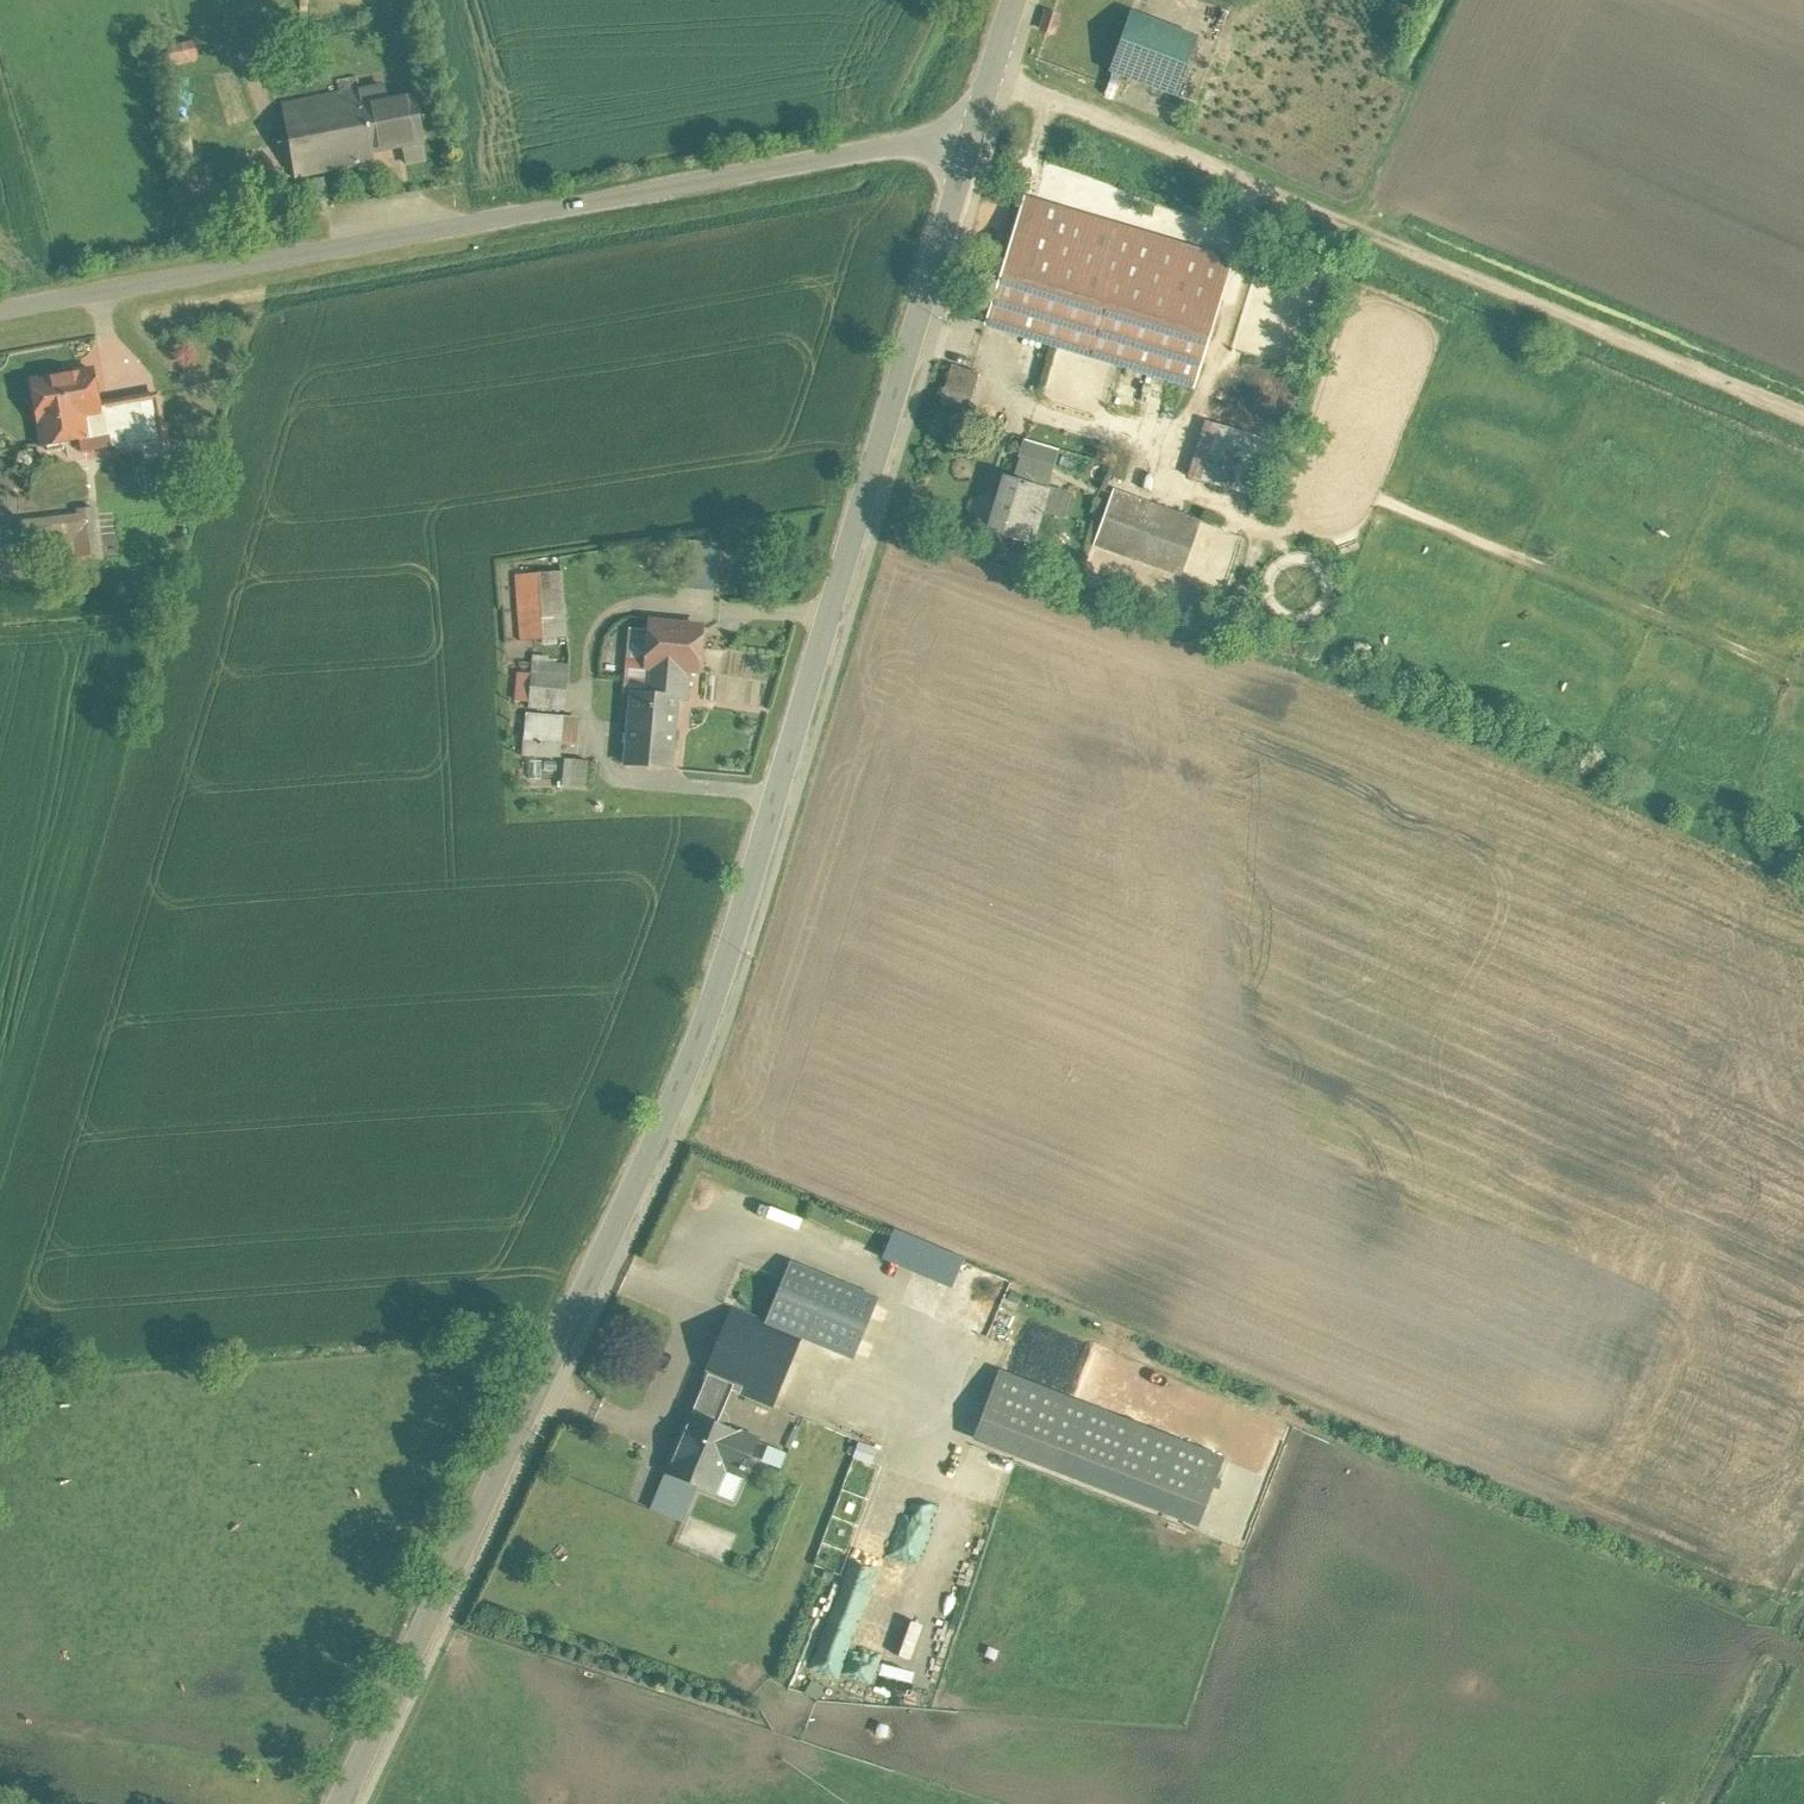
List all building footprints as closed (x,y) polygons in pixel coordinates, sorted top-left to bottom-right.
[(1050,10),(1044,28),(1060,33),(1066,15),(1050,10)] [(1197,41),(1129,15),(1106,77),(1174,102),(1197,41)] [(179,51),(182,66),(202,62),(199,47),(179,51)] [(418,101),(391,106),(388,94),(288,111),(299,174),(374,160),(373,156),(426,147),(418,101)] [(1104,208),(1107,189),(1054,180),(1050,198),(1104,208)] [(1040,201),(1000,326),(1205,393),(1246,267),(1040,201)] [(944,404),(973,413),(986,374),(957,364),(944,404)] [(35,380),(42,426),(45,448),(95,441),(96,445),(165,436),(160,396),(101,404),(97,372),(35,380)] [(1260,437),(1212,420),(1193,475),(1241,492),(1260,437)] [(1034,444),(1022,482),(1057,492),(1069,455),(1034,444)] [(128,459),(116,462),(119,479),(132,476),(128,459)] [(1015,479),(998,531),(1040,544),(1057,492),(1022,482),(1015,479)] [(1202,515),(1121,490),(1102,552),(1182,577),(1202,515)] [(81,510),(83,550),(102,548),(99,509),(81,510)] [(561,576),(519,579),(522,615),(525,641),(566,637),(561,576)] [(768,597),(749,595),(748,604),(767,606),(768,597)] [(522,615),(509,616),(512,642),(525,641),(522,615)] [(650,673),(655,673),(653,701),(635,699),(629,768),(674,772),(681,703),(690,704),(693,677),(701,678),(705,629),(654,625),(650,673)] [(569,664),(537,660),(535,677),(532,705),(532,709),(564,712),(569,664)] [(532,705),(535,677),(522,676),(520,704),(532,705)] [(565,720),(530,717),(527,757),(561,761),(562,745),(565,720)] [(578,722),(565,720),(562,745),(576,747),(578,722)] [(590,767),(567,765),(565,788),(588,790),(590,767)] [(541,767),(531,767),(531,783),(541,783),(541,767)] [(778,1206),(774,1217),(806,1228),(810,1216),(778,1206)] [(900,1227),(887,1257),(958,1288),(971,1258),(900,1227)] [(778,1406),(806,1338),(859,1360),(885,1296),(797,1260),(773,1319),(738,1305),(656,1509),(688,1522),(702,1488),(721,1496),(732,1470),(752,1479),(769,1437),(724,1419),(740,1380),(749,1384),(746,1393),(778,1406)] [(1006,1368),(978,1441),(1205,1528),(1233,1455),(1006,1368)] [(864,1442),(859,1459),(877,1464),(883,1448),(864,1442)] [(883,1487),(826,1679),(897,1700),(951,1513),(937,1508),(938,1503),(883,1487)]
